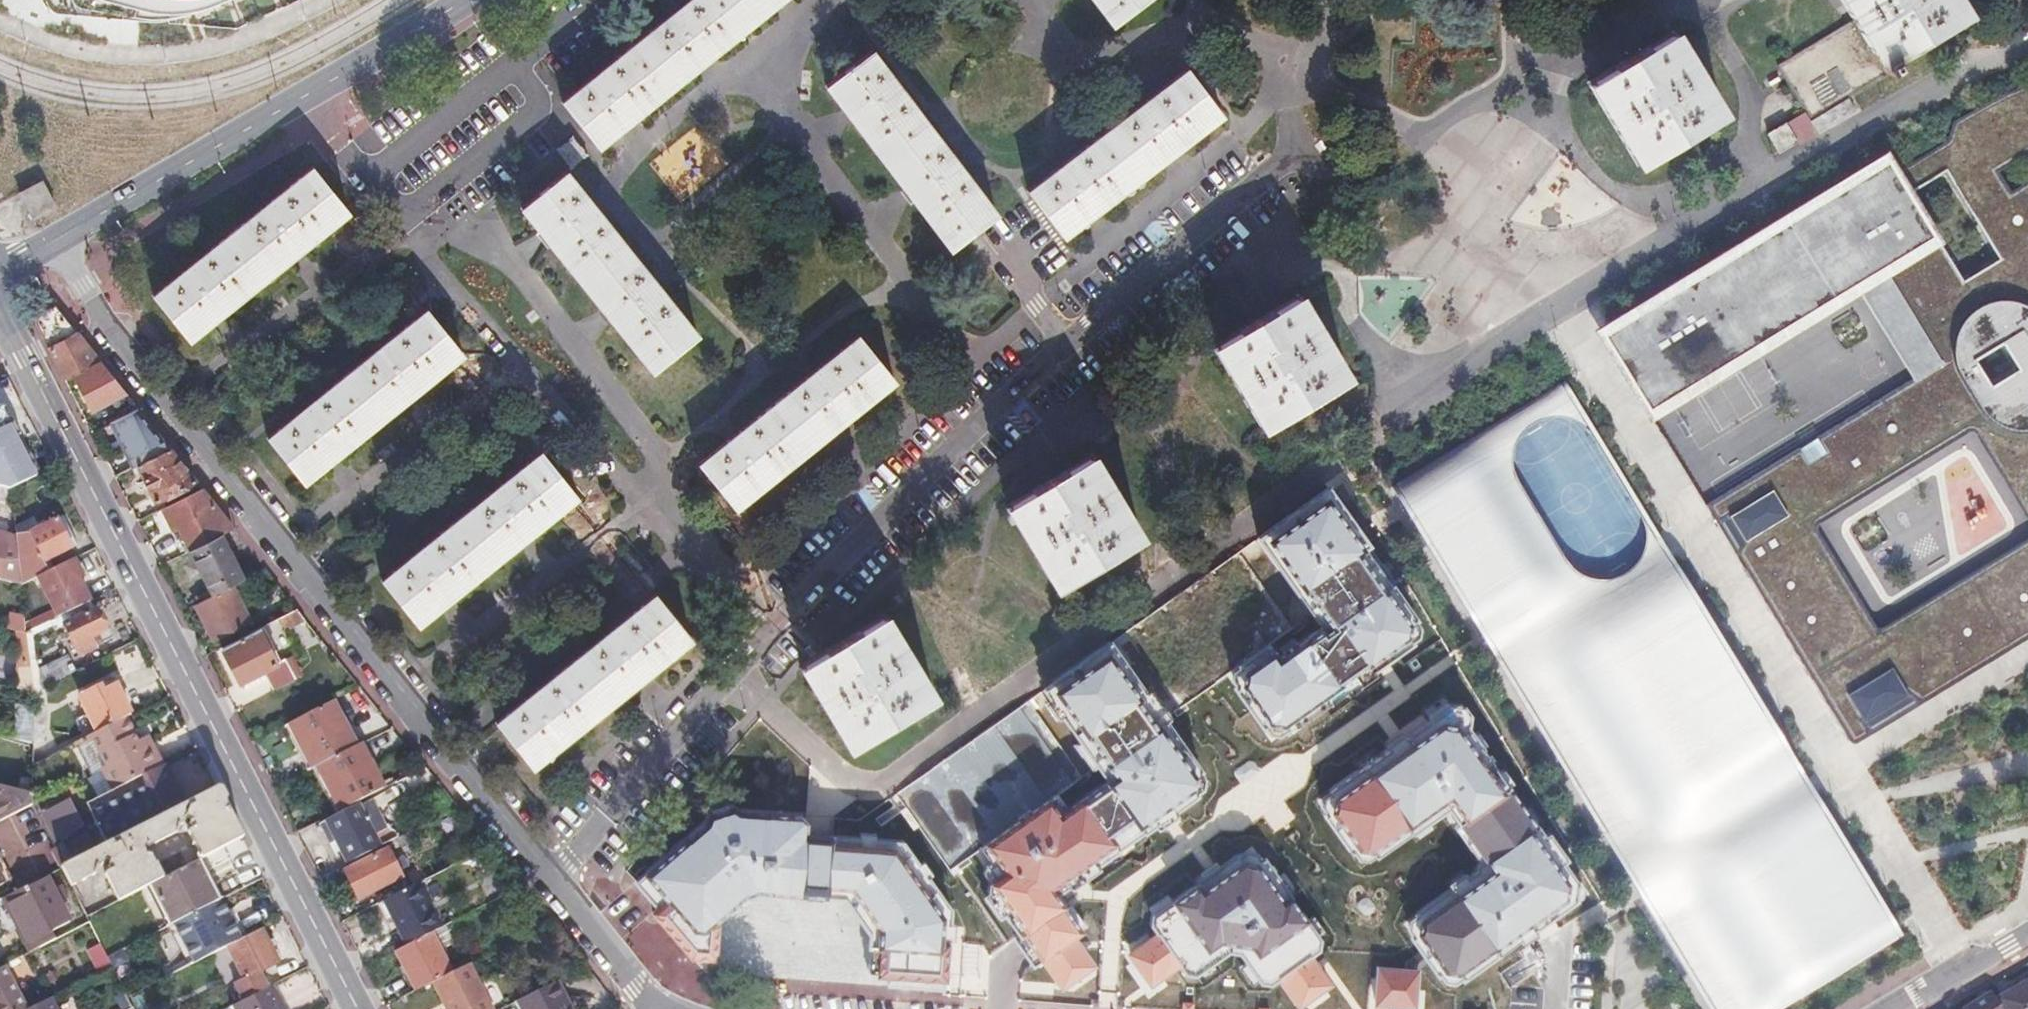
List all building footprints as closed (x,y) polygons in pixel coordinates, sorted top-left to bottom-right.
[(58,12),(99,16),(126,19),(141,19),(149,20),(170,18),(192,10),(201,7),(213,2),(217,0),(41,0),(41,1),(47,8),(53,10),(58,12)] [(564,102),(580,122),(599,146),(621,129),(623,131),(628,126),(635,120),(633,118),(697,66),(699,69),(706,64),(714,59),(711,55),(774,6),(776,8),(782,3),(786,0),(692,0),(564,102)] [(1148,0),(1101,0),(1118,23),(1148,0)] [(1849,14),(1879,62),(1891,55),(1963,12),(1956,0),(1841,0),(1849,14)] [(1804,109),(1807,115),(1885,69),(1883,67),(1894,60),(1891,55),(1879,62),(1849,14),(1774,59),(1804,109)] [(1618,53),(1623,62),(1583,86),(1634,171),(1725,115),(1674,31),(1636,54),(1631,45),(1624,49),(1618,53)] [(954,248),(997,215),(872,52),(828,85),(845,107),(842,109),(848,118),(854,127),(858,123),(906,186),(902,189),(907,196),(914,205),(918,201),(954,248)] [(1226,111),(1191,66),(1030,191),(1064,236),(1086,220),(1088,223),(1095,217),(1103,211),(1100,209),(1167,157),(1170,160),(1177,155),(1184,149),(1182,146),(1226,111)] [(2008,95),(1957,123),(1949,143),(1901,172),(1888,150),(1593,329),(1649,423),(1860,293),(1913,383),(1711,507),(1718,519),(1729,519),(1743,543),(1739,556),(1852,741),(1864,734),(1860,727),(1911,694),(1920,699),(2027,632),(2027,186),(2008,198),(1991,171),(2027,148),(2027,87),(2008,95)] [(1846,96),(1809,118),(1817,130),(1854,108),(1846,96)] [(1807,115),(1804,109),(1785,121),(1795,138),(1797,142),(1817,130),(1809,118),(1807,115)] [(1785,121),(1784,120),(1766,131),(1776,149),(1795,138),(1785,121)] [(590,157),(575,139),(559,151),(563,156),(574,170),(590,157)] [(351,215),(315,170),(154,299),(191,345),(213,327),(219,335),(226,329),(234,323),(228,315),(291,264),(298,272),(305,267),(314,260),(307,251),(351,215)] [(657,372),(700,338),(658,285),(571,177),(528,211),(536,221),(545,231),(541,234),(547,241),(550,245),(552,248),(556,245),(606,308),(603,311),(605,313),(608,318),(613,324),(615,326),(619,323),(657,372)] [(16,195),(32,222),(58,208),(42,180),(16,195)] [(1251,326),(1255,334),(1218,356),(1266,439),(1349,391),(1302,308),(1268,328),(1262,319),(1256,322),(1251,326)] [(35,323),(64,379),(72,375),(99,361),(56,309),(35,323)] [(465,356),(430,313),(270,443),(305,486),(326,470),(333,479),(340,473),(346,468),(339,459),(405,406),(412,414),(419,408),(427,402),(420,393),(465,356)] [(893,379),(857,334),(698,462),(734,507),(754,491),(757,494),(765,487),(773,481),(771,478),(834,426),(837,429),(844,424),(852,417),(849,414),(893,379)] [(99,361),(72,375),(91,411),(110,401),(125,394),(99,361)] [(1387,484),(1708,1008),(1778,1008),(1898,936),(1670,562),(1559,380),(1387,484)] [(137,409),(125,394),(110,401),(127,414),(137,409)] [(150,425),(137,409),(127,414),(121,417),(135,434),(150,425)] [(0,411),(0,490),(9,492),(37,481),(0,411)] [(202,489),(170,449),(137,465),(155,501),(181,489),(185,498),(202,489)] [(1035,472),(1041,482),(1004,503),(1053,586),(1138,537),(1090,454),(1053,476),(1047,465),(1041,469),(1035,472)] [(580,500),(543,456),(383,585),(419,630),(441,612),(448,621),(454,616),(461,610),(454,602),(520,549),(526,558),(534,552),(541,546),(534,537),(580,500)] [(234,529),(202,489),(185,498),(162,509),(173,529),(175,529),(178,534),(176,535),(186,554),(192,551),(221,535),(234,529)] [(1250,672),(1247,689),(1273,726),(1290,724),(1381,659),(1408,640),(1410,630),(1358,558),(1364,553),(1331,508),(1281,544),(1338,624),(1285,661),(1278,652),(1250,672)] [(36,578),(53,570),(48,561),(76,547),(61,518),(38,530),(27,536),(14,537),(14,540),(19,586),(36,578)] [(13,528),(14,537),(27,536),(38,530),(33,519),(13,528)] [(14,540),(14,537),(0,533),(0,581),(19,586),(14,540)] [(244,579),(221,535),(192,551),(214,595),(232,586),(244,579)] [(80,576),(72,560),(53,570),(36,578),(57,619),(88,603),(75,579),(80,576)] [(232,586),(214,595),(196,604),(214,640),(250,622),(232,586)] [(694,643),(658,598),(498,727),(534,771),(556,753),(562,761),(569,755),(576,749),(571,742),(635,691),(641,698),(649,692),(656,686),(650,678),(694,643)] [(307,620),(298,608),(278,619),(284,631),(307,620)] [(88,639),(95,635),(103,631),(93,611),(62,627),(78,658),(93,650),(92,648),(88,639)] [(830,635),(835,642),(799,664),(850,747),(933,696),(882,613),(848,634),(843,627),(837,631),(830,635)] [(263,626),(220,647),(239,683),(263,670),(281,661),(263,626)] [(25,635),(15,632),(16,647),(26,646),(25,635)] [(99,644),(95,635),(88,639),(92,648),(99,644)] [(16,647),(18,667),(28,666),(26,646),(16,647)] [(286,659),(281,661),(263,670),(268,680),(291,668),(286,659)] [(1169,811),(1198,790),(1202,778),(1118,660),(1067,694),(1116,767),(1111,771),(1145,818),(1158,809),(1163,815),(1167,813),(1169,811)] [(18,667),(20,690),(31,693),(28,666),(18,667)] [(296,679),(291,668),(268,680),(273,690),(296,679)] [(46,759),(45,686),(31,693),(32,701),(32,744),(32,767),(46,759)] [(125,719),(130,716),(116,687),(102,694),(99,689),(80,699),(97,733),(125,719)] [(32,744),(32,701),(14,701),(14,740),(32,744)] [(357,746),(335,702),(292,724),(315,768),(318,767),(357,746)] [(138,744),(125,719),(97,733),(89,737),(106,768),(101,771),(113,793),(157,770),(146,748),(141,751),(138,744)] [(1424,940),(1451,978),(1466,980),(1500,956),(1569,905),(1571,889),(1535,835),(1540,832),(1508,788),(1503,792),(1453,720),(1409,752),(1374,777),(1339,802),(1339,820),(1364,854),(1380,856),(1414,833),(1455,804),(1465,819),(1497,863),(1492,867),(1497,873),(1460,900),(1424,926),(1424,940)] [(106,768),(89,737),(74,745),(92,780),(87,782),(97,801),(113,793),(101,771),(106,768)] [(148,739),(138,744),(141,751),(146,748),(157,770),(163,767),(148,739)] [(363,744),(357,746),(318,767),(341,811),(386,789),(363,744)] [(958,753),(896,788),(920,831),(970,803),(960,786),(972,779),(958,753)] [(113,793),(97,801),(86,806),(106,846),(184,806),(168,774),(166,774),(163,767),(157,770),(113,793)] [(74,784),(32,805),(54,850),(52,851),(60,870),(62,869),(106,846),(86,806),(74,784)] [(32,794),(0,786),(0,821),(32,805),(32,794)] [(242,839),(217,790),(184,806),(106,846),(62,869),(71,888),(94,876),(96,870),(103,867),(105,861),(110,862),(109,869),(110,872),(105,875),(118,902),(152,885),(163,880),(156,866),(154,867),(150,858),(146,857),(143,851),(143,848),(147,849),(182,831),(184,824),(190,827),(188,832),(200,856),(197,857),(199,861),(225,848),(242,839)] [(346,865),(380,847),(372,833),(386,826),(372,799),(320,826),(327,840),(332,837),(346,865)] [(1060,889),(1119,847),(1090,807),(1071,820),(1059,803),(994,850),(1012,875),(998,886),(1033,935),(1030,937),(1052,967),(1059,962),(1074,983),(1105,985),(1107,944),(1090,943),(1089,941),(1094,937),(1071,904),(1060,889)] [(893,991),(970,997),(972,946),(959,945),(960,918),(911,845),(898,845),(897,843),(871,843),(871,841),(836,841),(812,840),(813,822),(806,814),(737,812),(721,816),(711,822),(645,879),(643,912),(691,964),(722,965),(725,923),(750,903),(758,899),(768,898),(810,900),(834,901),(853,902),(879,936),(879,941),(877,980),(884,981),(884,984),(893,984),(893,991)] [(402,878),(388,849),(343,872),(358,900),(402,878)] [(217,901),(198,862),(163,880),(152,885),(171,925),(172,924),(217,901)] [(1292,906),(1265,868),(1251,865),(1223,885),(1212,892),(1210,911),(1203,916),(1186,910),(1166,924),(1179,943),(1200,973),(1202,976),(1246,945),(1275,985),(1324,951),(1308,928),(1293,930),(1288,922),(1292,906)] [(52,889),(46,877),(1,900),(28,953),(55,939),(52,931),(69,923),(59,903),(66,899),(60,885),(52,889)] [(442,928),(419,884),(383,902),(406,946),(431,933),(442,928)] [(241,939),(221,900),(217,901),(172,924),(193,963),(227,946),(241,939)] [(267,933),(280,965),(295,960),(282,928),(267,933)] [(241,939),(227,946),(244,978),(235,983),(243,1000),(268,987),(260,971),(277,962),(261,929),(241,939)] [(431,933),(406,946),(395,952),(415,992),(430,985),(451,974),(431,933)] [(1173,948),(1146,946),(1143,987),(1177,989),(1200,973),(1179,943),(1173,948)] [(107,958),(100,945),(89,951),(100,972),(101,972),(111,967),(107,958)] [(1357,1008),(1360,966),(1321,963),(1319,994),(1318,1006),(1357,1008)] [(451,974),(430,985),(442,1008),(490,1008),(468,965),(451,974)] [(1415,968),(1376,966),(1373,1008),(1379,1008),(1412,1008),(1413,1000),(1415,968)] [(4,967),(0,969),(0,1008),(25,1008),(4,967)] [(556,981),(516,1002),(520,1008),(571,1008),(556,981)] [(154,983),(127,997),(131,1006),(133,1008),(153,1008),(152,1008),(164,1002),(154,983)] [(268,987),(243,1000),(233,1005),(236,1008),(285,1008),(272,985),(268,987)] [(1997,1008),(2027,1008),(2027,987),(1995,1005),(1997,1008)] [(1967,1008),(1997,1008),(1995,1005),(1989,996),(1967,1008)] [(49,998),(27,1008),(55,1008),(49,998)]
